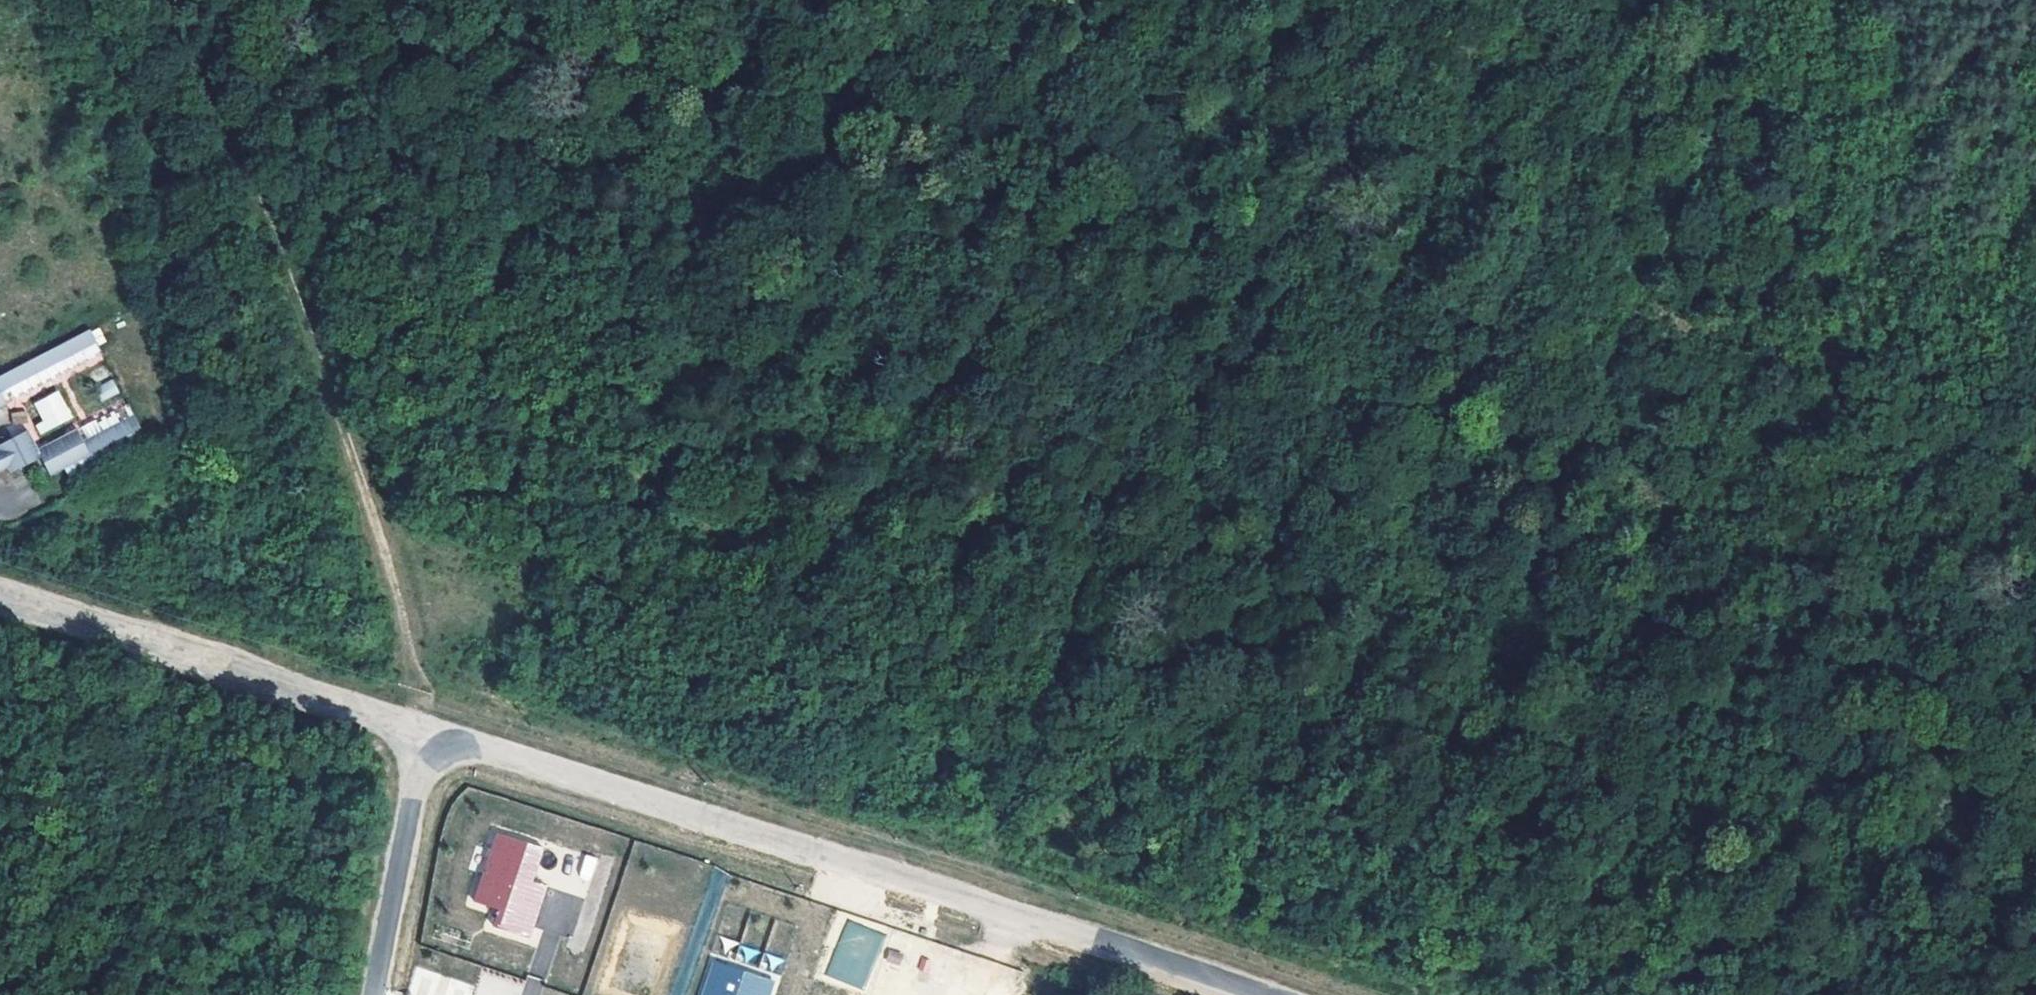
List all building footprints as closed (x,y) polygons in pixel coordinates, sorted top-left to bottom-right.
[(0,372),(0,403),(102,349),(88,325),(0,372)] [(114,378),(96,385),(102,400),(120,394),(114,378)] [(31,402),(44,432),(73,419),(60,389),(31,402)] [(141,425),(128,402),(40,446),(29,426),(0,443),(2,447),(0,448),(8,464),(19,457),(23,463),(43,452),(52,468),(141,425)] [(544,848),(497,832),(474,901),(499,909),(493,925),(530,938),(541,904),(526,899),(532,881),(544,848)] [(547,886),(532,881),(526,899),(541,904),(547,886)] [(863,989),(884,934),(846,920),(825,975),(863,989)] [(716,961),(704,994),(768,994),(773,980),(716,961)]
